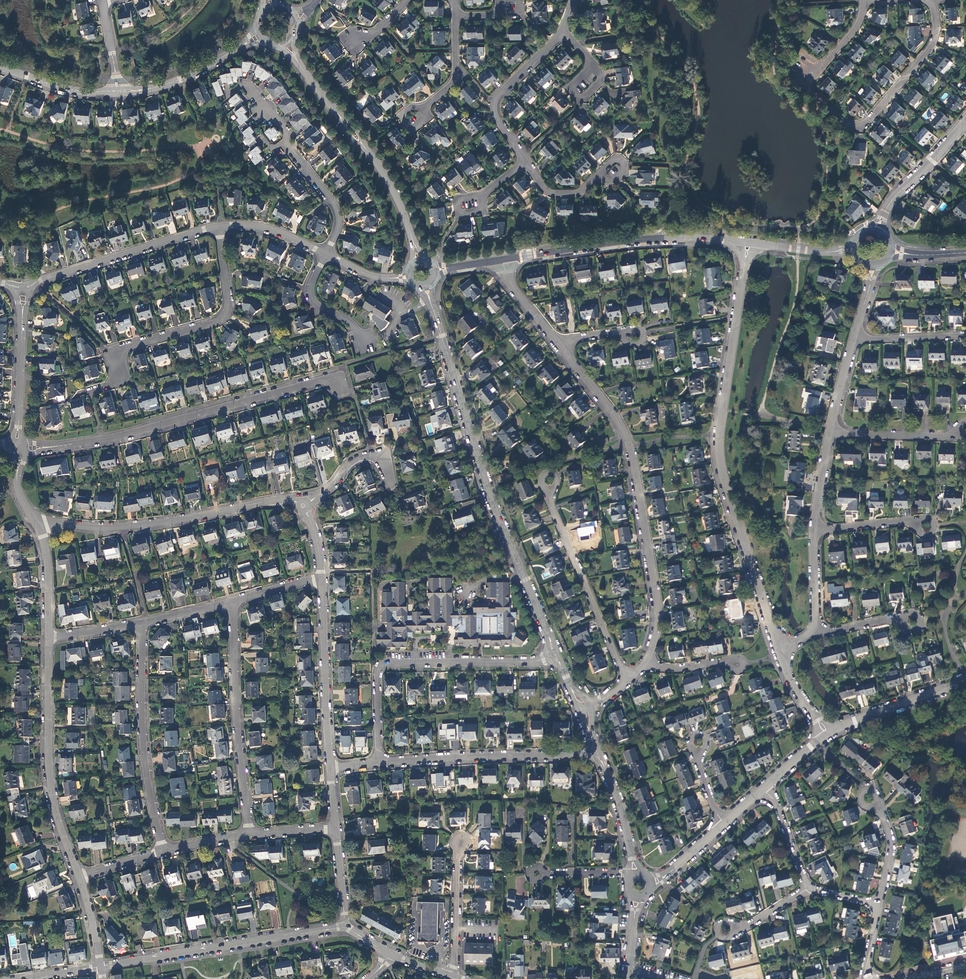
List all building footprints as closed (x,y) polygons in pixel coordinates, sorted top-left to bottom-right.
[(374,4),(382,10),(391,0),(378,0),(374,4)] [(137,5),(142,16),(146,15),(147,13),(152,11),(150,6),(151,4),(149,1),(145,2),(145,3),(142,4),(142,3),(137,5)] [(86,2),(75,4),(78,18),(89,16),(86,2)] [(429,11),(429,16),(443,16),(443,7),(438,7),(438,2),(425,2),(425,11),(429,11)] [(547,22),(545,6),(543,6),(543,2),(533,3),(534,7),(532,7),(533,17),(537,17),(538,17),(539,23),(547,22)] [(957,20),(956,7),(946,8),(946,21),(957,20)] [(921,8),(910,9),(910,15),(913,15),(913,23),(924,22),(924,14),(921,14),(921,8)] [(842,9),(827,9),(828,22),(832,22),(832,26),(838,26),(841,22),(841,15),(842,15),(842,9)] [(886,19),(886,9),(877,9),(875,12),(874,12),(871,20),(880,24),(882,19),(886,19)] [(133,20),(131,10),(126,11),(126,12),(118,14),(121,24),(128,23),(129,21),(133,20)] [(375,17),(364,11),(359,20),(363,22),(370,26),(375,17)] [(330,12),(320,20),(326,28),(336,20),(330,12)] [(605,12),(592,14),(593,19),(594,19),(594,22),(591,22),(592,27),(595,27),(596,32),(606,30),(605,24),(604,17),(605,17),(605,12)] [(416,24),(419,22),(413,14),(407,19),(407,20),(403,23),(404,23),(402,25),(401,24),(397,28),(400,32),(404,37),(410,32),(414,33),(415,29),(414,29),(417,27),(417,25),(416,24)] [(93,23),(82,25),(83,30),(84,30),(85,36),(88,35),(89,39),(96,37),(95,34),(96,33),(94,27),(93,23)] [(920,26),(909,26),(909,39),(910,39),(910,44),(908,46),(913,51),(922,41),(922,37),(920,37),(920,36),(919,36),(919,34),(920,34),(920,26)] [(483,39),(483,27),(478,27),(478,28),(474,28),(474,27),(467,27),(467,32),(469,33),(468,38),(477,38),(478,39),(483,39)] [(521,40),(521,27),(516,27),(516,29),(509,29),(509,35),(510,35),(510,40),(521,40)] [(882,33),(870,28),(862,37),(870,43),(873,40),(875,41),(882,33)] [(960,31),(946,32),(947,42),(951,42),(951,43),(956,43),(956,42),(960,42),(960,31)] [(446,32),(433,32),(433,41),(435,41),(435,45),(444,45),(445,37),(446,37),(446,32)] [(828,41),(820,34),(817,37),(815,35),(810,40),(813,42),(810,46),(818,53),(821,49),(822,50),(826,45),(825,44),(828,41)] [(383,42),(374,50),(378,55),(380,53),(383,56),(390,51),(391,52),(395,50),(388,42),(385,44),(383,42)] [(328,43),(320,49),(323,53),(324,51),(332,62),(341,55),(333,45),(331,46),(328,43)] [(865,50),(857,43),(848,54),(850,57),(852,56),(853,57),(853,59),(855,61),(859,57),(860,57),(863,54),(862,53),(865,50)] [(602,46),(604,59),(611,58),(610,56),(618,54),(617,44),(609,45),(609,46),(607,46),(607,45),(602,46)] [(516,47),(507,57),(509,59),(507,61),(512,66),(518,61),(517,60),(519,58),(520,59),(525,54),(522,50),(520,51),(516,47)] [(478,48),(468,48),(468,64),(470,67),(477,67),(479,65),(478,48)] [(561,69),(571,60),(564,51),(559,55),(560,56),(554,62),(561,69)] [(907,58),(899,51),(890,61),(897,67),(902,61),(904,62),(907,58)] [(940,71),(949,61),(942,54),(933,64),(940,71)] [(444,63),(437,56),(433,61),(432,60),(428,64),(428,68),(427,68),(427,74),(429,74),(429,79),(435,79),(435,75),(438,74),(438,68),(444,63)] [(848,59),(844,64),(845,65),(846,64),(850,68),(854,64),(848,59)] [(376,68),(369,60),(365,64),(360,69),(366,77),(376,68)] [(847,73),(847,72),(850,68),(846,64),(845,65),(844,64),(839,60),(834,66),(836,67),(833,70),(843,78),(847,73)] [(250,69),(253,70),(255,64),(252,63),(252,62),(248,61),(248,62),(243,61),(243,68),(242,71),(248,72),(248,69),(250,69)] [(255,74),(259,77),(265,69),(262,67),(262,66),(259,64),(258,65),(255,64),(253,70),(256,71),(257,72),(255,74)] [(893,73),(883,65),(880,68),(877,71),(880,73),(875,78),(884,85),(888,80),(887,80),(893,73)] [(340,69),(333,74),(342,85),(345,86),(346,85),(347,85),(350,83),(351,81),(354,78),(350,73),(352,71),(348,67),(345,70),(345,71),(343,73),(340,69)] [(630,67),(616,69),(617,78),(618,78),(619,80),(616,80),(617,87),(629,85),(628,76),(631,76),(630,67)] [(242,75),(242,76),(242,71),(243,68),(236,68),(231,68),(231,72),(232,72),(233,79),(237,79),(237,75),(242,75)] [(266,79),(269,82),(274,78),(272,75),(272,74),(269,71),(269,72),(265,69),(259,77),(263,81),(265,78),(266,79)] [(553,76),(546,69),(535,79),(543,87),(543,86),(547,82),(553,76)] [(935,78),(927,70),(922,76),(921,75),(918,79),(927,87),(926,88),(928,90),(930,87),(929,86),(935,78)] [(228,84),(233,83),(233,79),(232,72),(231,72),(227,73),(220,76),(221,78),(222,82),(226,81),(228,81),(228,84)] [(497,80),(490,72),(486,75),(485,73),(478,79),(485,87),(492,82),(493,84),(497,80)] [(425,87),(414,73),(410,76),(412,77),(408,80),(410,81),(406,84),(405,84),(401,87),(409,96),(413,93),(412,92),(414,91),(415,92),(420,88),(422,89),(425,87)] [(267,90),(270,94),(281,85),(281,84),(275,77),(274,78),(269,82),(268,82),(270,85),(266,88),(267,90)] [(837,84),(828,77),(819,87),(822,90),(825,88),(830,92),(837,84)] [(220,86),(223,85),(222,82),(221,78),(218,80),(218,81),(212,83),(217,97),(223,94),(220,86)] [(200,87),(194,90),(198,100),(202,100),(203,103),(211,100),(208,93),(204,84),(201,85),(200,87)] [(278,95),(280,98),(287,93),(281,85),(270,94),(272,97),(273,97),(274,99),(278,95)] [(536,94),(528,85),(525,89),(519,95),(527,102),(536,94)] [(14,89),(8,87),(7,88),(0,86),(0,87),(0,102),(3,101),(8,103),(11,95),(12,95),(14,89)] [(468,86),(460,92),(466,99),(464,100),(469,106),(478,98),(474,93),(473,94),(470,90),(471,89),(468,86)] [(876,92),(869,86),(864,91),(861,95),(869,102),(872,98),(871,98),(876,92)] [(399,97),(392,88),(389,91),(388,90),(381,96),(388,105),(395,99),(395,100),(399,97)] [(922,96),(914,89),(908,95),(907,94),(904,98),(910,103),(911,102),(914,105),(922,96)] [(639,91),(626,93),(626,98),(627,99),(622,104),(627,110),(630,110),(632,108),(632,104),(635,102),(638,102),(637,97),(640,96),(639,91)] [(279,106),(282,110),(293,101),(287,93),(280,98),(282,101),(278,104),(279,106)] [(561,97),(557,93),(550,100),(553,103),(552,104),(560,113),(567,106),(562,101),(563,101),(560,98),(561,97)] [(230,100),(236,108),(241,104),(244,102),(237,94),(230,100)] [(953,98),(947,105),(952,110),(957,109),(959,106),(961,108),(963,106),(961,104),(963,101),(955,94),(952,98),(953,98)] [(185,111),(178,95),(173,97),(173,99),(171,100),(171,99),(167,101),(171,111),(174,110),(178,111),(179,113),(185,111)] [(40,115),(44,101),(39,100),(37,100),(36,100),(34,99),(28,97),(26,106),(28,107),(27,111),(33,113),(32,114),(38,117),(39,115),(40,115)] [(610,106),(603,99),(599,102),(598,101),(595,104),(596,105),(593,108),(593,109),(599,115),(606,109),(607,110),(610,106)] [(862,106),(854,99),(846,108),(854,114),(858,109),(859,110),(862,106)] [(162,116),(158,101),(153,103),(153,104),(150,105),(150,104),(145,105),(148,117),(157,115),(158,117),(162,116)] [(290,112),(292,114),(299,109),(299,108),(293,101),(282,110),(284,113),(285,113),(286,115),(290,112)] [(439,110),(436,112),(442,121),(449,116),(455,111),(449,102),(443,107),(442,106),(438,109),(439,110)] [(523,110),(515,102),(512,105),(513,106),(508,111),(514,118),(523,110)] [(905,111),(895,102),(891,106),(893,108),(888,115),(894,120),(897,117),(900,120),(904,116),(902,115),(905,111)] [(65,120),(68,104),(62,103),(62,105),(60,105),(58,106),(57,107),(56,108),(54,108),(50,110),(49,115),(54,117),(58,121),(61,119),(65,120)] [(233,110),(240,117),(245,114),(247,112),(241,104),(236,108),(235,108),(233,110)] [(382,116),(372,104),(363,111),(370,119),(369,119),(373,123),(382,116)] [(90,123),(91,108),(86,108),(86,109),(83,108),(75,107),(75,115),(77,116),(77,121),(83,121),(84,123),(90,123)] [(113,124),(113,108),(108,108),(108,111),(105,111),(98,110),(98,115),(97,115),(98,117),(99,117),(99,123),(108,123),(109,124),(110,124),(110,121),(112,121),(112,124),(113,124)] [(139,120),(138,109),(131,110),(131,108),(127,109),(128,110),(123,110),(124,120),(129,119),(129,123),(135,122),(135,121),(139,120)] [(291,123),(293,126),(305,117),(299,109),(292,114),(291,115),(293,118),(289,121),(291,123)] [(949,118),(940,111),(937,115),(931,121),(930,122),(939,130),(944,124),(945,125),(947,122),(946,121),(949,118)] [(238,127),(240,130),(247,125),(245,122),(249,119),(245,114),(240,117),(237,120),(241,125),(238,127)] [(580,114),(571,122),(575,126),(575,125),(581,131),(583,130),(588,124),(589,123),(583,117),(580,114)] [(475,116),(465,124),(469,129),(471,128),(475,134),(483,127),(481,124),(482,123),(478,119),(477,119),(475,116)] [(301,128),(303,131),(311,124),(305,117),(293,126),(295,129),(296,129),(297,131),(301,128)] [(532,123),(521,133),(524,137),(525,136),(532,142),(539,135),(533,128),(535,126),(532,123)] [(240,130),(247,138),(252,134),(254,132),(250,126),(249,128),(247,125),(240,130)] [(890,132),(881,125),(878,128),(876,130),(875,129),(871,133),(877,139),(879,137),(883,140),(890,132)] [(436,126),(425,135),(433,145),(439,140),(441,142),(446,138),(436,126)] [(615,126),(615,138),(633,139),(638,134),(634,128),(629,128),(629,127),(615,126)] [(315,127),(304,135),(307,139),(306,140),(311,146),(315,142),(317,144),(321,140),(317,135),(320,133),(315,127)] [(924,127),(915,138),(923,145),(932,134),(924,127)] [(271,140),(279,134),(274,128),(272,129),(270,128),(265,132),(271,140)] [(396,129),(388,135),(391,138),(388,140),(392,145),(395,143),(397,146),(398,145),(404,146),(404,140),(403,140),(400,136),(401,135),(396,129)] [(490,131),(481,138),(484,142),(484,143),(489,150),(498,143),(493,136),(494,136),(490,131)] [(244,140),(250,148),(254,145),(257,143),(255,140),(256,139),(252,134),(247,138),(244,140)] [(213,142),(214,143),(216,143),(217,143),(219,142),(220,141),(221,140),(221,139),(220,137),(219,135),(217,135),(216,135),(215,135),(214,136),(213,136),(212,138),(212,140),(212,141),(213,142)] [(450,143),(446,138),(441,142),(444,146),(446,147),(450,143)] [(654,147),(652,139),(645,140),(645,142),(642,143),(642,142),(640,142),(640,143),(633,150),(639,156),(643,153),(644,154),(644,153),(650,152),(651,155),(656,154),(654,147)] [(552,142),(551,142),(549,144),(557,152),(559,149),(552,142)] [(866,143),(856,143),(856,150),(848,150),(848,158),(849,158),(849,164),(859,164),(860,158),(864,158),(864,151),(865,151),(866,143)] [(549,144),(541,152),(544,156),(545,155),(551,161),(558,154),(557,152),(549,144)] [(599,144),(591,153),(598,161),(607,152),(599,144)] [(248,150),(254,158),(259,154),(262,152),(258,146),(256,148),(254,145),(250,148),(248,150)] [(337,156),(329,146),(319,154),(323,158),(323,157),(328,163),(337,156)] [(906,150),(898,159),(906,166),(909,163),(909,162),(913,157),(906,150)] [(418,168),(430,158),(427,154),(420,151),(418,155),(416,154),(415,153),(408,158),(409,160),(408,160),(412,165),(418,168)] [(502,151),(493,158),(501,168),(509,162),(504,155),(505,155),(502,151)] [(252,160),(258,168),(265,162),(259,154),(254,158),(252,160)] [(472,155),(460,164),(468,175),(474,170),(475,172),(481,167),(472,155)] [(953,172),(962,162),(954,156),(946,166),(953,172)] [(279,162),(275,158),(271,163),(273,165),(268,170),(272,174),(274,172),(278,176),(281,180),(286,175),(285,173),(287,172),(282,165),(281,166),(279,164),(279,162)] [(584,159),(574,168),(581,176),(584,173),(585,174),(589,170),(588,169),(591,166),(584,159)] [(343,165),(341,162),(334,167),(337,171),(334,173),(337,176),(334,179),(338,185),(340,183),(342,185),(347,181),(349,181),(353,178),(343,165)] [(891,163),(881,174),(889,181),(899,170),(891,163)] [(463,180),(454,169),(451,171),(451,172),(445,177),(447,180),(445,181),(449,187),(451,185),(453,187),(457,184),(456,184),(459,182),(463,180)] [(560,172),(555,178),(562,185),(574,185),(574,179),(568,173),(567,173),(565,171),(562,174),(560,172)] [(647,172),(639,171),(639,177),(640,177),(640,179),(637,179),(637,184),(639,184),(639,186),(645,187),(645,185),(651,185),(652,181),(654,182),(654,175),(647,174),(647,172)] [(883,186),(869,173),(868,174),(869,175),(864,181),(863,180),(863,181),(867,185),(862,191),(870,198),(876,192),(877,193),(883,186)] [(307,192),(293,175),(287,180),(290,183),(286,186),(289,190),(289,189),(292,193),(295,193),(298,197),(300,197),(307,192)] [(950,184),(941,177),(937,182),(938,182),(933,188),(941,195),(943,192),(944,192),(950,186),(949,185),(950,184)] [(529,189),(522,179),(514,185),(522,195),(529,189)] [(359,183),(348,191),(351,195),(353,195),(355,198),(355,200),(357,203),(359,203),(360,203),(364,200),(363,199),(366,197),(363,193),(363,191),(361,188),(362,187),(359,183)] [(445,193),(436,183),(427,189),(431,194),(432,194),(437,199),(445,193)] [(236,191),(229,191),(229,196),(228,201),(235,202),(235,204),(240,204),(240,197),(242,197),(242,191),(238,189),(236,189),(236,191)] [(513,200),(506,191),(501,195),(502,196),(495,201),(502,209),(513,200)] [(659,195),(646,194),(646,196),(640,196),(640,205),(642,206),(642,205),(649,205),(649,208),(655,209),(655,208),(655,202),(659,202),(659,195)] [(927,210),(935,200),(927,194),(919,204),(927,210)] [(607,196),(608,207),(615,206),(619,210),(626,202),(617,195),(607,196)] [(870,208),(856,195),(852,200),(854,202),(845,212),(855,220),(862,211),(865,213),(870,208)] [(209,198),(199,200),(199,202),(196,202),(197,209),(198,213),(204,213),(204,214),(210,214),(209,206),(210,206),(209,198)] [(262,199),(249,198),(248,209),(256,209),(259,213),(264,210),(265,204),(262,199)] [(190,212),(186,199),(180,201),(181,204),(173,206),(176,216),(181,215),(182,214),(184,213),(185,214),(190,212)] [(964,199),(954,210),(963,219),(962,221),(965,225),(965,201),(964,199)] [(289,223),(294,213),(284,208),(284,207),(281,206),(279,210),(279,211),(277,216),(285,220),(285,221),(289,223)] [(573,206),(560,207),(561,215),(564,215),(565,216),(573,215),(573,206)] [(549,214),(536,207),(530,217),(535,221),(536,219),(544,223),(549,214)] [(581,220),(598,219),(598,207),(593,207),(585,207),(585,208),(581,208),(581,220)] [(444,208),(430,210),(430,218),(434,218),(435,227),(440,226),(440,225),(445,224),(444,208)] [(374,210),(362,212),(363,217),(364,217),(365,221),(363,230),(370,232),(371,228),(376,229),(377,224),(376,224),(377,221),(376,219),(377,219),(376,214),(375,214),(374,210)] [(919,217),(907,210),(902,220),(913,227),(919,217)] [(157,211),(151,213),(156,227),(162,225),(161,224),(173,221),(170,211),(162,214),(162,212),(158,213),(157,211)] [(318,218),(315,216),(312,221),(314,222),(311,228),(314,230),(313,233),(318,235),(320,234),(323,228),(322,228),(326,221),(325,218),(319,216),(318,218)] [(138,223),(132,225),(134,234),(146,230),(143,221),(141,221),(139,221),(138,223)] [(505,234),(504,223),(498,224),(496,225),(496,223),(494,223),(488,224),(488,226),(481,227),(482,232),(483,233),(483,234),(486,237),(487,236),(492,236),(492,238),(499,236),(499,235),(505,234)] [(110,234),(113,243),(119,241),(119,240),(121,239),(122,242),(129,240),(126,232),(124,232),(121,225),(115,227),(116,232),(110,234)] [(462,228),(461,226),(457,232),(457,235),(455,235),(454,237),(455,242),(456,243),(465,242),(464,239),(472,238),(473,236),(471,225),(466,225),(467,227),(462,228)] [(73,249),(79,251),(82,245),(78,232),(74,230),(71,236),(69,235),(66,236),(67,241),(68,241),(66,245),(68,250),(73,249)] [(100,244),(108,242),(105,232),(102,234),(101,231),(96,233),(95,236),(89,238),(91,245),(93,245),(94,248),(100,246),(100,244)] [(353,236),(347,235),(346,241),(345,240),(343,247),(349,248),(353,252),(357,247),(356,245),(359,242),(360,240),(356,236),(355,237),(353,237),(353,236)] [(256,255),(257,245),(253,244),(254,240),(243,239),(242,246),(244,246),(244,250),(246,254),(256,255)] [(58,241),(48,244),(50,251),(47,256),(55,261),(60,253),(58,241)] [(279,264),(286,250),(281,248),(281,249),(272,244),(266,255),(274,259),(273,261),(279,264)] [(25,262),(25,246),(23,246),(22,245),(20,245),(19,245),(17,246),(12,246),(12,251),(12,252),(13,253),(14,255),(15,256),(15,266),(22,266),(22,262),(25,262)] [(380,250),(375,248),(374,255),(378,256),(378,258),(379,258),(378,261),(383,262),(384,261),(390,262),(392,253),(391,251),(388,251),(389,248),(381,246),(380,250)] [(208,258),(206,249),(198,251),(198,250),(194,252),(197,262),(203,260),(202,260),(208,258)] [(188,262),(185,251),(179,253),(179,254),(172,256),(175,266),(188,262)] [(686,270),(684,254),(680,254),(680,257),(669,259),(670,272),(676,271),(675,270),(682,269),(682,270),(686,270)] [(295,255),(289,267),(300,273),(303,268),(301,267),(302,264),(303,265),(305,260),(295,255)] [(166,270),(163,257),(155,259),(149,261),(152,271),(154,272),(160,270),(162,271),(166,270)] [(660,258),(644,261),(646,273),(653,272),(652,269),(661,267),(660,258)] [(637,271),(636,261),(626,262),(626,261),(621,262),(623,274),(637,271)] [(145,275),(141,263),(128,267),(131,276),(138,274),(139,277),(145,275)] [(592,277),(590,264),(585,265),(585,267),(580,268),(580,266),(575,266),(577,280),(592,277)] [(615,276),(613,265),(604,266),(603,264),(599,264),(601,279),(609,277),(614,277),(615,276)] [(721,286),(718,268),(705,270),(706,279),(708,278),(709,287),(713,287),(713,288),(721,286)] [(568,283),(566,270),(561,271),(561,274),(552,275),(554,285),(568,283)] [(847,274),(836,271),(835,275),(821,272),(819,283),(832,286),(832,290),(839,291),(841,280),(845,281),(847,274)] [(123,282),(120,272),(116,273),(116,272),(112,274),(113,276),(107,278),(109,282),(110,282),(111,286),(117,284),(116,284),(123,282)] [(334,288),(339,277),(330,272),(327,278),(326,278),(324,283),(325,283),(322,290),(327,292),(328,290),(330,286),(334,288)] [(957,272),(942,272),(942,284),(956,284),(957,272)] [(544,273),(528,275),(529,286),(539,284),(540,286),(546,286),(544,273)] [(262,278),(250,276),(250,278),(244,277),(242,287),(253,289),(256,286),(261,287),(262,278)] [(911,288),(912,277),(906,276),(906,277),(895,277),(894,289),(900,290),(900,288),(911,288)] [(934,276),(920,276),(919,288),(934,288),(934,276)] [(101,287),(98,277),(92,279),(85,282),(88,292),(94,290),(94,289),(101,287)] [(476,289),(469,280),(461,288),(468,297),(470,296),(474,300),(482,294),(477,288),(476,289)] [(355,285),(348,282),(343,293),(348,296),(350,299),(353,300),(356,297),(358,297),(362,294),(355,285)] [(81,296),(77,285),(69,288),(69,289),(62,291),(63,295),(64,295),(66,300),(68,301),(77,299),(77,297),(81,296)] [(201,291),(206,310),(212,309),(213,307),(215,306),(215,304),(216,302),(215,299),(216,298),(215,287),(201,291)] [(294,296),(295,291),(285,289),(285,292),(284,292),(282,299),(285,306),(290,304),(291,307),(296,305),(294,298),(293,298),(293,296),(294,296)] [(196,306),(193,294),(188,295),(188,296),(180,298),(183,309),(191,307),(191,308),(196,306)] [(496,294),(486,301),(495,312),(503,306),(498,299),(499,298),(496,294)] [(382,305),(370,297),(363,308),(376,317),(376,321),(378,322),(378,324),(383,332),(387,328),(392,323),(385,319),(391,311),(382,305)] [(667,298),(651,301),(653,312),(668,309),(667,298)] [(176,313),(171,299),(166,300),(167,302),(162,303),(163,309),(159,310),(161,316),(167,314),(167,315),(170,314),(170,315),(176,313)] [(244,299),(243,309),(249,310),(254,315),(261,309),(259,306),(259,305),(257,302),(256,303),(255,301),(244,299)] [(713,299),(699,301),(701,316),(713,314),(712,306),(714,306),(713,299)] [(642,300),(627,303),(629,313),(637,312),(638,313),(644,312),(642,300)] [(562,303),(551,305),(553,312),(550,312),(551,316),(551,318),(553,319),(555,319),(556,324),(567,322),(565,314),(564,314),(562,303)] [(840,307),(828,304),(825,315),(827,315),(826,321),(834,323),(836,318),(837,318),(840,307)] [(137,310),(140,320),(148,317),(148,319),(153,318),(150,305),(144,307),(143,308),(137,310)] [(596,305),(580,308),(582,317),(591,316),(592,318),(598,318),(596,305)] [(620,307),(607,309),(608,319),(621,316),(620,307)] [(50,309),(42,310),(43,316),(45,316),(46,319),(45,319),(45,327),(51,326),(53,324),(58,324),(58,315),(56,313),(52,314),(52,310),(50,309)] [(894,310),(881,309),(880,310),(880,313),(877,313),(877,323),(888,323),(888,326),(894,326),(894,310)] [(510,311),(501,318),(510,329),(519,322),(510,311)] [(941,312),(926,311),(926,322),(934,322),(935,324),(940,324),(941,312)] [(962,311),(949,311),(949,323),(956,323),(956,326),(962,326),(962,311)] [(133,326),(129,315),(121,317),(117,318),(116,319),(117,323),(120,322),(120,325),(118,328),(120,332),(127,330),(126,327),(128,327),(129,328),(133,326)] [(468,315),(459,322),(466,330),(465,331),(467,335),(477,327),(468,315)] [(918,315),(903,315),(902,326),(917,326),(918,315)] [(308,316),(294,320),(298,332),(314,328),(312,322),(310,323),(308,316)] [(107,317),(95,320),(98,330),(101,329),(102,331),(106,329),(106,328),(110,327),(107,317)] [(400,324),(406,335),(407,335),(410,340),(419,335),(417,330),(417,329),(413,321),(413,319),(409,318),(409,319),(400,324)] [(249,330),(250,335),(251,335),(253,341),(254,341),(261,339),(261,338),(269,336),(266,325),(261,326),(258,327),(258,328),(256,328),(249,330)] [(709,329),(695,331),(697,345),(709,343),(708,334),(710,334),(709,329)] [(226,332),(221,341),(231,347),(234,342),(235,343),(237,339),(237,337),(240,337),(239,333),(233,330),(230,334),(226,332)] [(520,331),(510,339),(520,351),(529,343),(520,331)] [(836,334),(823,331),(820,344),(823,345),(822,351),(832,353),(835,341),(834,340),(836,334)] [(328,335),(332,347),(334,347),(335,351),(340,350),(342,350),(346,349),(343,343),(342,343),(340,334),(336,335),(335,333),(328,335)] [(55,337),(43,335),(42,340),(43,340),(43,342),(42,342),(41,342),(39,349),(46,350),(46,349),(52,349),(52,344),(54,343),(55,337)] [(203,338),(195,340),(197,345),(199,345),(200,350),(205,349),(205,350),(211,348),(209,342),(210,341),(209,337),(204,339),(203,338)] [(84,360),(96,357),(94,351),(93,351),(92,348),(89,345),(87,345),(86,342),(82,338),(78,339),(78,348),(80,350),(81,352),(83,354),(84,360)] [(482,352),(473,340),(463,348),(466,352),(467,351),(473,359),(482,352)] [(675,358),(673,341),(657,343),(658,349),(664,349),(666,360),(675,358)] [(192,354),(189,344),(185,345),(185,343),(181,344),(181,345),(177,346),(177,349),(178,351),(178,353),(181,352),(182,355),(184,356),(192,354)] [(327,358),(331,357),(328,347),(324,348),(323,345),(310,349),(312,354),(313,354),(315,361),(314,362),(315,364),(316,364),(318,364),(319,362),(328,360),(327,358)] [(427,362),(423,349),(412,353),(415,366),(427,362)] [(945,349),(930,349),(930,359),(936,358),(936,360),(945,360),(945,349)] [(959,349),(959,350),(952,350),(952,362),(959,362),(959,363),(965,363),(965,349),(959,349)] [(158,352),(153,353),(156,364),(158,364),(161,363),(162,362),(170,360),(168,354),(167,354),(166,350),(159,352),(158,352)] [(305,360),(309,359),(307,350),(302,351),(290,355),(293,365),(298,363),(305,361),(305,360)] [(533,350),(524,357),(533,369),(543,361),(540,356),(539,357),(533,350)] [(922,365),(922,351),(916,350),(916,352),(907,352),(907,365),(922,365)] [(604,362),(603,351),(588,353),(588,359),(590,359),(591,365),(597,365),(597,363),(604,362)] [(619,354),(613,355),(614,366),(629,363),(627,352),(619,353),(619,354)] [(706,352),(695,354),(697,369),(708,367),(707,357),(706,352)] [(899,366),(900,353),(893,353),(893,354),(885,355),(884,366),(899,366)] [(148,366),(145,354),(135,357),(136,362),(137,362),(139,369),(148,366)] [(650,354),(635,356),(637,367),(652,364),(650,354)] [(287,371),(283,357),(275,359),(274,362),(270,363),(273,372),(280,371),(281,373),(287,371)] [(877,359),(863,359),(863,369),(877,369),(877,359)] [(56,370),(56,363),(47,363),(47,360),(42,360),(41,370),(49,370),(50,375),(53,375),(56,374),(56,370)] [(829,365),(815,361),(813,369),(815,369),(812,382),(824,385),(829,365)] [(265,374),(262,362),(254,365),(254,366),(250,368),(253,377),(256,376),(257,377),(261,376),(261,375),(265,374)] [(481,362),(470,372),(474,377),(477,375),(482,381),(490,374),(481,362)] [(357,380),(376,375),(373,364),(367,366),(367,368),(354,371),(357,380)] [(97,365),(84,369),(86,376),(88,376),(89,377),(90,380),(98,378),(99,376),(98,373),(99,371),(98,371),(97,365)] [(550,365),(537,375),(541,380),(544,377),(550,384),(559,376),(550,365)] [(245,382),(249,381),(246,369),(228,373),(232,385),(233,385),(236,384),(237,383),(244,381),(245,382)] [(437,384),(433,370),(421,373),(425,387),(437,384)] [(222,388),(228,386),(224,373),(220,374),(220,376),(216,377),(215,379),(207,381),(210,394),(217,392),(216,390),(217,390),(218,391),(223,390),(222,388)] [(702,377),(689,379),(691,395),(703,393),(701,382),(703,382),(702,377)] [(200,391),(205,389),(202,380),(198,381),(197,380),(187,383),(186,385),(187,387),(186,389),(187,393),(189,394),(196,392),(198,393),(200,392),(200,391)] [(566,381),(555,390),(564,401),(573,394),(567,387),(569,385),(566,381)] [(386,382),(373,385),(377,400),(390,396),(386,382)] [(61,387),(61,384),(56,385),(54,384),(49,385),(50,392),(48,392),(50,398),(57,397),(58,396),(65,395),(64,387),(61,387)] [(178,399),(184,397),(181,385),(163,390),(167,403),(172,402),(171,400),(178,398),(178,399)] [(496,399),(487,387),(477,394),(481,398),(487,405),(496,399)] [(632,403),(630,388),(619,389),(619,396),(620,396),(622,404),(632,403)] [(135,401),(139,399),(136,390),(133,389),(130,395),(130,397),(128,397),(129,400),(122,402),(125,414),(138,410),(135,401)] [(875,389),(858,389),(858,393),(857,393),(857,404),(854,404),(854,411),(861,411),(861,409),(862,409),(863,408),(865,407),(866,401),(876,401),(876,393),(875,393),(875,389)] [(446,406),(442,391),(432,394),(433,398),(436,407),(436,408),(446,406)] [(142,398),(139,399),(141,408),(145,407),(146,410),(151,409),(150,406),(158,404),(156,393),(147,396),(147,395),(142,396),(142,398)] [(950,393),(938,393),(938,403),(950,404),(950,393)] [(824,397),(812,394),(809,408),(819,410),(821,402),(823,402),(824,397)] [(906,395),(892,394),(892,407),(898,407),(898,405),(906,405),(906,395)] [(323,395),(309,400),(312,411),(327,407),(323,395)] [(929,396),(914,395),(914,407),(924,408),(924,409),(929,409),(929,396)] [(107,414),(114,412),(113,405),(114,404),(112,398),(100,401),(102,407),(105,406),(107,414)] [(580,398),(571,406),(572,406),(577,413),(580,417),(589,410),(580,398)] [(71,404),(75,417),(87,414),(83,400),(79,401),(79,402),(79,403),(77,404),(75,403),(73,402),(71,404)] [(692,403),(680,405),(682,423),(696,420),(695,415),(694,415),(692,403)] [(57,409),(56,405),(44,407),(45,411),(45,412),(46,418),(49,421),(46,424),(46,427),(48,429),(50,429),(53,426),(55,428),(60,424),(57,410),(57,409)] [(302,406),(286,411),(288,420),(305,415),(302,406)] [(507,418),(498,406),(489,413),(498,425),(507,418)] [(269,423),(284,419),(281,408),(262,413),(264,423),(269,422),(269,423)] [(657,423),(655,410),(639,412),(640,418),(645,417),(646,424),(657,423)] [(394,414),(387,415),(388,424),(393,423),(398,431),(399,431),(401,428),(411,426),(410,420),(412,420),(407,411),(405,415),(394,416),(394,414)] [(452,426),(448,413),(438,416),(441,429),(452,426)] [(253,417),(240,421),(243,430),(256,426),(253,417)] [(382,417),(369,419),(370,431),(384,429),(382,417)] [(232,424),(218,428),(221,438),(235,434),(232,424)] [(337,429),(335,430),(338,444),(359,439),(356,425),(337,429)] [(511,425),(498,436),(505,444),(505,443),(510,449),(520,441),(514,432),(515,431),(511,425)] [(208,427),(194,431),(198,446),(212,442),(208,427)] [(577,429),(567,437),(576,449),(586,441),(577,429)] [(798,454),(800,433),(787,433),(786,453),(798,454)] [(184,435),(170,439),(173,449),(187,445),(184,435)] [(455,449),(451,436),(442,439),(444,447),(441,448),(442,453),(455,449)] [(330,440),(312,445),(312,446),(315,458),(320,457),(319,455),(332,451),(330,440)] [(164,456),(160,441),(151,443),(153,451),(151,452),(153,459),(164,456)] [(535,441),(525,448),(531,457),(530,458),(532,461),(544,452),(535,441)] [(297,463),(315,458),(312,446),(294,451),(297,463)] [(700,446),(686,448),(687,455),(689,454),(690,461),(702,460),(700,446)] [(931,447),(916,447),(916,457),(931,457),(931,447)] [(139,449),(127,452),(130,463),(142,460),(139,449)] [(886,449),(870,449),(870,459),(879,460),(879,465),(885,466),(886,449)] [(948,451),(939,451),(939,461),(954,461),(954,451),(950,451),(950,450),(947,449),(948,451)] [(860,450),(843,450),(842,460),(853,461),(853,464),(859,464),(859,461),(860,461),(860,450)] [(895,450),(894,465),(896,465),(899,468),(902,468),(906,465),(908,464),(908,453),(904,453),(903,455),(900,455),(900,450),(895,450)] [(647,455),(649,469),(662,467),(661,463),(659,463),(657,453),(647,455)] [(116,455),(101,457),(103,468),(117,466),(116,455)] [(92,456),(76,459),(77,469),(93,466),(92,456)] [(414,470),(410,457),(401,459),(404,473),(414,470)] [(462,471),(457,457),(446,460),(450,475),(462,471)] [(272,461),(269,462),(272,473),(277,472),(277,474),(290,471),(287,458),(276,460),(272,461)] [(67,459),(42,463),(43,474),(58,472),(59,476),(70,475),(67,459)] [(616,474),(614,459),(602,460),(605,475),(616,474)] [(254,476),(272,473),(269,462),(269,460),(252,464),(254,476)] [(246,477),(243,464),(227,468),(230,478),(235,477),(236,480),(246,477)] [(803,465),(789,464),(788,472),(791,472),(790,482),(802,483),(803,465)] [(705,468),(692,470),(694,485),(708,483),(705,468)] [(218,469),(204,472),(206,482),(220,479),(218,469)] [(580,484),(577,469),(566,471),(569,485),(580,484)] [(370,470),(358,475),(364,489),(362,490),(364,493),(375,488),(373,485),(375,484),(371,474),(372,474),(370,470)] [(662,487),(660,475),(649,476),(651,489),(662,487)] [(463,479),(450,483),(453,491),(456,491),(459,501),(469,497),(467,488),(466,489),(463,479)] [(533,496),(527,480),(516,485),(523,501),(533,496)] [(623,496),(620,482),(610,483),(612,498),(623,496)] [(199,487),(186,490),(188,501),(201,498),(199,487)] [(177,490),(163,493),(165,505),(171,504),(179,502),(177,490)] [(710,490),(698,492),(701,506),(713,504),(710,490)] [(67,498),(73,499),(73,495),(74,492),(65,491),(65,493),(55,492),(54,496),(56,497),(56,499),(51,499),(51,505),(55,506),(55,511),(64,512),(65,506),(66,506),(67,498)] [(422,491),(402,498),(404,505),(414,502),(416,508),(425,505),(422,497),(424,496),(422,491)] [(153,492),(138,495),(139,499),(140,506),(155,503),(153,492)] [(960,492),(944,492),(944,508),(950,508),(950,506),(960,506),(960,492)] [(858,495),(838,494),(838,504),(849,505),(848,509),(840,509),(839,513),(852,514),(852,511),(857,512),(858,495)] [(114,510),(115,496),(100,495),(99,509),(114,510)] [(354,508),(347,495),(336,500),(339,507),(338,508),(341,514),(354,508)] [(897,495),(893,495),(893,506),(903,506),(903,508),(908,508),(908,496),(903,495),(897,495)] [(90,510),(90,508),(91,500),(91,497),(87,496),(87,497),(87,499),(79,498),(78,509),(90,510)] [(930,496),(916,496),(916,507),(929,507),(930,496)] [(381,497),(364,505),(370,516),(386,509),(381,497)] [(664,512),(662,497),(652,499),(654,514),(664,512)] [(871,497),(870,497),(869,508),(875,509),(875,507),(878,507),(884,507),(885,498),(879,498),(871,497)] [(802,498),(789,498),(789,517),(798,517),(799,505),(802,505),(802,498)] [(126,512),(141,510),(140,506),(139,499),(135,499),(129,500),(124,501),(126,512)] [(583,517),(581,501),(570,503),(571,510),(572,510),(574,519),(583,517)] [(625,511),(624,503),(613,505),(616,518),(624,517),(624,511),(625,511)] [(471,509),(453,515),(454,519),(456,526),(463,524),(475,521),(471,509)] [(539,524),(533,509),(523,514),(526,522),(524,522),(527,529),(539,524)] [(716,511),(703,513),(706,527),(718,526),(716,511)] [(260,515),(246,519),(248,529),(257,527),(258,529),(264,528),(260,515)] [(287,528),(283,515),(270,518),(274,532),(287,528)] [(661,534),(662,538),(674,536),(673,532),(670,533),(668,519),(657,520),(660,534),(661,534)] [(239,523),(225,527),(228,538),(242,533),(239,523)] [(590,539),(588,525),(578,527),(581,541),(590,539)] [(628,527),(618,529),(620,543),(630,541),(629,534),(630,534),(628,527)] [(216,528),(204,532),(206,542),(218,538),(216,528)] [(6,543),(19,541),(19,536),(16,536),(15,529),(4,530),(6,543)] [(348,543),(348,529),(337,529),(337,543),(348,543)] [(193,530),(179,534),(182,545),(196,541),(193,530)] [(552,547),(545,531),(532,537),(534,543),(537,542),(541,552),(552,547)] [(717,534),(705,535),(706,537),(709,537),(710,544),(711,549),(719,548),(717,534)] [(171,536),(156,540),(159,550),(166,548),(167,549),(174,547),(173,544),(171,537),(171,536)] [(676,551),(674,536),(662,538),(663,544),(661,544),(663,554),(676,551)] [(887,537),(875,538),(876,552),(889,550),(887,537)] [(952,537),(942,538),(943,551),(960,549),(959,539),(952,539),(952,537)] [(147,538),(133,542),(136,553),(150,549),(147,538)] [(910,538),(898,539),(899,549),(906,549),(906,552),(911,552),(910,538)] [(866,542),(853,543),(855,556),(867,555),(866,542)] [(119,543),(104,546),(106,557),(121,554),(119,543)] [(932,543),(923,543),(923,554),(933,554),(932,543)] [(95,547),(83,549),(85,561),(97,559),(95,547)] [(19,550),(8,552),(10,566),(22,565),(21,558),(20,558),(19,550)] [(844,550),(829,551),(829,561),(837,560),(838,564),(845,563),(844,550)] [(629,567),(626,551),(611,554),(612,560),(615,559),(617,569),(629,567)] [(347,552),(333,553),(333,557),(334,557),(334,565),(347,565),(347,552)] [(78,574),(74,554),(58,557),(60,566),(68,564),(69,568),(68,569),(69,576),(78,574)] [(300,555),(287,559),(290,569),(303,566),(300,555)] [(729,555),(714,558),(715,564),(719,563),(720,572),(732,570),(729,555)] [(556,557),(544,562),(547,568),(550,567),(554,575),(563,571),(560,563),(559,563),(556,557)] [(276,563),(262,566),(265,577),(279,573),(276,563)] [(681,578),(679,564),(668,566),(670,575),(668,576),(669,580),(681,578)] [(239,569),(238,569),(241,580),(254,576),(251,566),(239,569)] [(18,588),(30,586),(29,579),(29,580),(28,572),(16,573),(18,588)] [(229,572),(216,576),(219,587),(232,583),(229,572)] [(345,591),(345,577),(334,578),(335,591),(345,591)] [(622,577),(612,578),(614,593),(620,592),(620,591),(629,589),(628,583),(623,584),(622,577)] [(934,577),(916,579),(918,588),(928,587),(929,590),(935,589),(934,586),(935,586),(934,577)] [(502,645),(512,645),(511,641),(513,641),(521,647),(522,647),(527,638),(519,633),(514,633),(514,618),(517,618),(517,613),(510,613),(510,603),(509,603),(509,582),(486,583),(486,598),(496,598),(496,605),(489,605),(489,603),(474,603),(474,613),(453,613),(452,588),(451,588),(451,578),(428,579),(429,599),(430,599),(430,613),(423,614),(423,612),(412,613),(412,616),(407,616),(407,602),(405,602),(404,582),(392,582),(392,592),(382,592),(382,622),(387,623),(387,632),(378,632),(378,648),(408,648),(407,637),(413,637),(412,631),(433,631),(433,629),(443,628),(443,631),(448,631),(448,627),(454,627),(455,628),(454,629),(457,631),(458,630),(459,631),(459,637),(455,637),(455,643),(464,643),(464,647),(478,647),(478,643),(481,643),(481,646),(491,645),(491,647),(502,647),(502,645)] [(182,579),(171,582),(174,598),(186,595),(182,579)] [(731,592),(729,579),(719,581),(720,594),(731,592)] [(562,581),(551,586),(556,596),(564,593),(566,598),(573,594),(570,589),(566,590),(562,581)] [(207,582),(194,586),(197,596),(210,593),(207,582)] [(160,585),(146,588),(148,600),(162,596),(160,585)] [(683,587),(669,589),(671,604),(686,602),(683,587)] [(903,588),(889,589),(891,602),(900,601),(899,599),(904,598),(903,588)] [(312,601),(304,593),(296,603),(304,610),(312,601)] [(879,593),(863,595),(864,606),(880,605),(879,593)] [(32,594),(17,596),(19,615),(30,613),(28,603),(33,602),(32,594)] [(126,600),(119,602),(121,611),(128,609),(128,607),(136,606),(133,594),(125,595),(126,600)] [(847,594),(832,595),(833,605),(838,604),(838,606),(849,605),(847,594)] [(285,607),(282,595),(270,598),(273,610),(285,607)] [(111,606),(109,597),(103,598),(103,596),(98,596),(99,599),(94,600),(96,612),(102,611),(101,608),(111,606)] [(349,614),(349,600),(337,600),(338,615),(349,614)] [(630,600),(619,602),(622,618),(633,616),(630,600)] [(741,602),(728,604),(728,609),(731,609),(732,616),(743,615),(741,602)] [(577,604),(564,609),(567,616),(568,615),(570,620),(575,618),(577,621),(583,618),(577,604)] [(263,606),(249,610),(252,621),(266,617),(263,606)] [(81,608),(73,610),(76,621),(90,618),(87,607),(81,608)] [(62,624),(76,621),(73,610),(60,613),(62,624)] [(682,611),(671,613),(673,628),(684,626),(682,611)] [(298,626),(298,634),(300,634),(310,633),(309,619),(298,619),(298,626)] [(217,620),(199,624),(201,633),(207,632),(207,635),(220,632),(217,620)] [(752,634),(750,621),(740,623),(742,635),(752,634)] [(349,623),(336,624),(336,636),(350,636),(350,635),(349,627),(349,623)] [(12,629),(12,642),(21,642),(21,637),(24,637),(24,624),(11,624),(11,629),(12,629)] [(186,640),(202,636),(201,633),(199,624),(183,628),(186,640)] [(591,643),(584,627),(571,632),(574,640),(582,637),(584,640),(581,641),(583,646),(591,643)] [(633,628),(621,629),(624,648),(636,646),(633,628)] [(170,636),(162,629),(152,642),(161,648),(162,647),(167,640),(170,636)] [(264,649),(264,633),(249,633),(249,639),(253,639),(253,649),(264,649)] [(313,648),(312,633),(310,633),(300,634),(301,644),(296,644),(296,649),(313,648)] [(886,634),(872,637),(875,647),(889,644),(886,634)] [(720,638),(706,641),(708,651),(708,652),(722,649),(720,638)] [(170,643),(167,640),(162,647),(165,649),(170,643)] [(694,653),(708,651),(706,641),(706,640),(692,642),(694,653)] [(128,641),(112,643),(113,653),(124,651),(124,656),(130,655),(128,641)] [(21,654),(21,642),(12,642),(11,642),(11,645),(9,645),(10,661),(20,661),(20,654),(21,654)] [(866,642),(851,646),(853,656),(868,652),(866,642)] [(682,643),(667,646),(669,657),(677,656),(677,657),(683,656),(682,643)] [(103,645),(90,647),(92,657),(105,655),(103,645)] [(349,645),(336,645),(337,660),(349,660),(349,645)] [(69,662),(87,659),(85,648),(67,650),(69,662)] [(840,649),(820,655),(823,664),(838,661),(839,663),(844,661),(840,649)] [(938,649),(927,652),(929,659),(930,662),(934,660),(935,664),(940,663),(940,661),(941,660),(938,649)] [(594,672),(605,667),(599,653),(597,654),(596,650),(587,654),(589,658),(588,658),(594,672)] [(207,655),(208,669),(212,668),(220,668),(219,654),(207,655)] [(172,672),(172,657),(161,657),(161,672),(172,672)] [(299,657),(300,671),(303,671),(311,671),(310,657),(299,657)] [(268,659),(257,659),(257,673),(269,672),(268,659)] [(929,659),(917,663),(919,667),(920,672),(932,669),(931,665),(930,662),(929,659)] [(224,681),(223,667),(220,668),(212,668),(214,682),(224,681)] [(350,667),(340,668),(340,682),(351,682),(350,667)] [(907,681),(921,677),(920,672),(919,667),(905,671),(907,681)] [(15,686),(15,691),(18,691),(28,691),(28,686),(30,686),(30,670),(17,670),(18,685),(15,686)] [(314,686),(313,671),(311,671),(303,671),(304,686),(314,686)] [(721,672),(706,677),(710,688),(725,683),(721,672)] [(114,673),(114,687),(117,687),(127,687),(127,673),(114,673)] [(900,684),(904,683),(902,674),(885,679),(888,688),(900,685),(900,684)] [(698,677),(682,682),(685,693),(701,687),(698,677)] [(748,682),(752,694),(759,691),(763,689),(759,678),(748,682)] [(401,680),(386,680),(386,692),(391,692),(401,692),(401,680)] [(491,681),(476,681),(476,693),(491,693),(491,681)] [(468,682),(458,682),(458,689),(456,689),(455,694),(456,694),(467,694),(468,694),(468,682)] [(513,682),(498,682),(499,693),(504,693),(513,693),(513,682)] [(258,683),(247,683),(248,698),(259,698),(258,683)] [(668,683),(656,687),(659,697),(671,692),(668,683)] [(78,684),(66,684),(66,699),(78,699),(78,684)] [(176,699),(176,685),(164,684),(164,689),(165,689),(165,699),(176,699)] [(536,684),(521,684),(522,696),(536,696),(536,684)] [(424,685),(408,685),(408,695),(408,702),(415,702),(415,695),(424,695),(424,685)] [(856,696),(860,695),(858,687),(854,688),(853,685),(840,688),(842,699),(856,695),(856,696)] [(863,686),(858,687),(860,695),(865,694),(865,695),(875,692),(873,685),(863,687),(863,686)] [(446,686),(431,686),(431,698),(446,698),(446,686)] [(130,701),(130,687),(127,687),(117,687),(117,700),(130,701)] [(556,687),(544,687),(544,699),(556,699),(556,687)] [(759,691),(763,703),(768,702),(774,700),(769,687),(763,689),(759,691)] [(358,689),(346,690),(346,704),(358,704),(358,689)] [(646,689),(632,694),(636,704),(650,699),(646,689)] [(28,713),(28,691),(18,691),(18,697),(15,697),(15,712),(28,713)] [(209,693),(210,706),(212,706),(222,705),(220,692),(209,693)] [(300,702),(300,709),(304,709),(312,708),(311,696),(300,696),(300,702)] [(768,702),(772,714),(780,712),(784,710),(780,698),(774,700),(768,702)] [(716,705),(721,717),(726,715),(730,713),(726,701),(716,705)] [(226,718),(224,705),(222,705),(212,706),(213,714),(214,719),(226,718)] [(265,707),(253,708),(254,722),(266,722),(265,707)] [(86,708),(73,708),(73,725),(86,725),(86,708)] [(315,723),(315,708),(312,708),(304,709),(304,723),(315,723)] [(174,710),(162,709),(162,724),(174,724),(174,710)] [(117,713),(117,724),(118,724),(128,724),(128,711),(117,711),(117,713)] [(701,711),(686,717),(688,724),(689,725),(692,724),(692,725),(705,720),(701,711)] [(360,712),(349,712),(349,726),(361,725),(360,712)] [(611,715),(616,729),(624,726),(626,725),(621,712),(611,715)] [(786,730),(780,712),(772,714),(770,715),(776,733),(786,730)] [(683,726),(688,724),(686,717),(685,715),(671,720),(666,723),(668,729),(674,727),(676,732),(681,730),(681,727),(683,726)] [(716,718),(720,731),(728,729),(731,727),(726,715),(721,717),(716,718)] [(21,738),(21,741),(29,741),(29,738),(32,738),(32,720),(19,720),(19,738),(21,738)] [(500,723),(486,723),(486,737),(500,737),(500,723)] [(544,723),(531,723),(531,736),(544,736),(544,723)] [(569,723),(554,723),(554,735),(564,735),(564,737),(569,737),(569,723)] [(131,734),(130,724),(128,724),(118,724),(118,731),(121,731),(122,735),(131,734)] [(454,724),(442,724),(443,730),(440,730),(440,736),(447,735),(448,740),(459,740),(458,725),(454,725),(454,724)] [(741,726),(745,737),(754,734),(750,724),(741,726)] [(477,739),(476,725),(464,725),(465,740),(477,739)] [(629,739),(624,726),(616,729),(615,730),(616,735),(615,735),(618,743),(629,739)] [(212,738),(213,744),(215,743),(224,742),(222,728),(211,729),(211,730),(212,738)] [(433,742),(432,729),(417,730),(418,743),(433,742)] [(522,739),(522,729),(508,729),(508,740),(522,739)] [(730,733),(728,729),(720,731),(716,733),(717,738),(718,738),(722,747),(733,743),(731,738),(733,737),(731,733),(730,733)] [(408,730),(395,731),(396,745),(409,744),(408,730)] [(179,747),(177,732),(166,733),(167,747),(179,747)] [(260,732),(250,733),(252,747),(262,746),(260,732)] [(302,732),(303,747),(306,747),(314,746),(313,732),(302,732)] [(79,748),(80,734),(67,734),(67,739),(69,739),(69,748),(79,748)] [(362,735),(347,735),(347,747),(363,747),(362,735)] [(854,758),(858,761),(865,752),(861,749),(860,750),(848,740),(841,748),(853,758),(854,758)] [(29,763),(29,741),(21,741),(21,746),(15,746),(15,756),(17,756),(17,763),(29,763)] [(229,757),(227,742),(224,742),(215,743),(216,748),(217,757),(224,757),(229,757)] [(673,757),(668,742),(659,745),(665,760),(673,757)] [(317,759),(317,746),(314,746),(306,747),(307,760),(317,759)] [(119,749),(121,763),(124,763),(131,762),(129,748),(119,749)] [(624,753),(629,766),(631,765),(639,762),(634,749),(624,753)] [(179,756),(178,751),(164,752),(165,757),(164,757),(166,772),(177,771),(175,756),(179,756)] [(767,752),(755,757),(759,767),(771,762),(767,752)] [(879,764),(865,752),(858,761),(872,773),(879,764)] [(271,756),(257,757),(258,763),(260,763),(261,771),(273,769),(271,756)] [(747,773),(759,769),(759,767),(755,757),(743,762),(747,773)] [(72,759),(61,759),(61,772),(72,772),(72,759)] [(646,775),(641,761),(639,762),(631,765),(636,779),(646,775)] [(710,765),(715,777),(717,776),(726,773),(721,761),(710,765)] [(135,776),(134,762),(131,762),(124,763),(125,777),(135,776)] [(675,766),(679,778),(689,774),(685,762),(675,766)] [(812,784),(824,773),(815,764),(803,774),(812,784)] [(218,769),(219,781),(229,779),(227,767),(218,769)] [(894,785),(898,789),(904,781),(900,778),(902,776),(890,767),(883,775),(894,784),(894,785)] [(569,769),(553,769),(553,779),(569,779),(569,769)] [(318,770),(307,771),(308,784),(319,783),(318,770)] [(497,783),(497,770),(483,770),(483,783),(497,783)] [(11,790),(12,796),(20,795),(17,777),(18,777),(17,771),(4,774),(7,790),(11,790)] [(449,772),(436,772),(437,785),(449,785),(449,772)] [(473,772),(459,773),(460,784),(474,783),(473,772)] [(520,772),(508,772),(508,784),(506,784),(506,788),(514,788),(514,784),(519,784),(520,784),(520,772)] [(575,772),(576,794),(594,794),(594,787),(591,787),(591,772),(575,772)] [(734,786),(729,772),(726,773),(717,776),(722,790),(734,786)] [(426,773),(411,774),(412,786),(427,785),(426,773)] [(694,786),(689,774),(679,778),(684,790),(694,786)] [(544,776),(531,776),(531,787),(544,787),(544,776)] [(186,795),(183,778),(171,780),(173,789),(174,797),(186,795)] [(233,793),(231,779),(229,779),(219,781),(221,795),(233,793)] [(273,798),(272,784),(269,784),(269,779),(256,781),(257,790),(256,790),(257,796),(262,795),(263,799),(273,798)] [(402,779),(391,780),(392,791),(404,790),(402,779)] [(69,796),(70,801),(78,799),(76,780),(64,782),(66,797),(69,796)] [(381,781),(368,782),(369,794),(371,794),(377,793),(382,793),(381,781)] [(904,781),(898,789),(902,792),(903,791),(913,800),(913,799),(918,795),(920,792),(910,783),(908,785),(904,781)] [(360,804),(358,782),(345,783),(346,792),(348,792),(350,805),(360,804)] [(851,786),(838,782),(835,792),(834,798),(839,799),(844,801),(847,791),(849,792),(851,786)] [(123,787),(126,802),(128,801),(137,800),(135,785),(123,787)] [(790,801),(791,805),(800,801),(805,799),(804,796),(798,798),(794,786),(790,787),(790,785),(787,786),(788,787),(784,789),(788,802),(790,801)] [(638,798),(640,804),(641,804),(650,801),(646,788),(636,792),(639,798),(638,798)] [(838,803),(839,799),(834,798),(835,792),(832,791),(829,800),(838,803)] [(314,793),(299,794),(300,811),(310,810),(309,802),(314,802),(314,793)] [(21,799),(20,795),(12,796),(7,797),(7,802),(13,801),(16,819),(27,817),(24,799),(21,799)] [(683,800),(688,814),(698,810),(693,797),(683,800)] [(275,815),(273,798),(263,799),(265,816),(275,815)] [(141,814),(138,799),(137,800),(128,801),(130,816),(141,814)] [(656,815),(651,800),(650,801),(641,804),(646,818),(656,815)] [(805,816),(800,801),(791,805),(792,808),(791,809),(795,820),(805,816)] [(86,816),(84,804),(71,806),(72,818),(86,816)] [(859,820),(854,808),(843,812),(848,824),(859,820)] [(702,822),(698,810),(688,814),(686,815),(691,830),(698,828),(696,823),(698,822),(698,823),(702,822)] [(224,811),(218,811),(218,814),(219,822),(233,821),(232,811),(224,812),(224,811)] [(606,811),(590,811),(590,822),(594,822),(595,827),(598,826),(600,830),(607,828),(605,822),(606,822),(606,811)] [(506,812),(507,842),(512,842),(512,840),(520,839),(520,842),(522,842),(521,824),(517,824),(516,825),(514,824),(514,812),(506,812)] [(173,825),(181,825),(181,817),(181,813),(167,814),(168,824),(173,824),(173,825)] [(439,828),(439,813),(429,813),(429,814),(420,814),(420,822),(428,822),(428,828),(439,828)] [(466,813),(451,813),(451,825),(458,825),(458,824),(466,823),(466,813)] [(204,825),(219,824),(219,822),(218,814),(204,815),(204,825)] [(481,814),(480,828),(481,828),(491,828),(491,814),(481,814)] [(915,831),(909,814),(900,817),(901,822),(900,822),(904,834),(915,831)] [(196,816),(181,817),(181,825),(182,827),(197,826),(196,816)] [(374,834),(373,819),(361,820),(362,835),(374,834)] [(563,841),(563,847),(568,847),(568,841),(568,826),(567,826),(567,822),(567,820),(557,820),(557,841),(563,841)] [(544,826),(538,821),(532,827),(529,828),(529,834),(530,835),(529,836),(538,844),(541,840),(543,841),(544,840),(544,826)] [(764,822),(754,831),(759,837),(761,839),(771,829),(764,822)] [(814,823),(801,828),(806,842),(809,841),(815,838),(813,834),(818,832),(814,823)] [(650,837),(652,842),(658,840),(662,838),(657,825),(647,828),(649,834),(650,834),(651,836),(650,837)] [(28,827),(16,831),(22,846),(35,841),(32,833),(31,833),(28,827)] [(491,847),(492,828),(491,828),(481,828),(481,847),(491,847)] [(749,847),(759,837),(754,831),(752,829),(742,839),(749,847)] [(117,842),(130,840),(129,832),(129,830),(116,831),(117,842)] [(143,830),(129,832),(130,840),(131,843),(144,841),(143,830)] [(876,834),(866,837),(870,848),(880,845),(876,834)] [(436,851),(437,836),(424,835),(424,850),(436,851)] [(87,848),(93,847),(92,837),(92,836),(78,837),(78,841),(79,841),(80,848),(87,847),(87,848)] [(105,836),(92,837),(93,847),(93,849),(100,848),(100,849),(107,848),(105,836)] [(673,850),(668,836),(662,838),(658,840),(663,854),(673,850)] [(824,852),(819,837),(815,838),(809,841),(814,855),(824,852)] [(387,853),(386,841),(375,842),(376,843),(368,844),(370,854),(387,853)] [(907,843),(905,848),(914,850),(913,852),(915,852),(916,851),(917,846),(916,845),(907,843)] [(320,844),(305,845),(306,856),(321,855),(320,844)] [(606,846),(596,846),(596,853),(597,853),(597,858),(597,861),(601,861),(601,860),(611,860),(611,854),(610,854),(610,851),(612,851),(612,844),(606,844),(606,846)] [(731,845),(721,854),(729,862),(738,853),(731,845)] [(259,859),(270,858),(269,849),(269,846),(255,847),(252,853),(259,859)] [(283,848),(269,849),(270,858),(270,859),(284,858),(283,848)] [(902,860),(901,863),(910,865),(913,852),(914,850),(905,848),(904,848),(901,860),(902,860)] [(22,858),(27,871),(40,865),(41,866),(46,863),(41,850),(35,852),(35,853),(22,858)] [(718,871),(729,862),(721,854),(711,863),(718,871)] [(490,869),(490,860),(490,855),(479,855),(479,869),(490,869)] [(445,872),(445,858),(433,858),(433,872),(445,872)] [(223,869),(227,868),(225,859),(221,860),(221,859),(215,860),(216,865),(209,866),(210,876),(224,874),(223,869)] [(376,870),(377,870),(378,879),(390,877),(389,862),(375,863),(376,870)] [(834,878),(825,862),(816,867),(820,875),(822,874),(826,882),(834,878)] [(864,870),(862,875),(870,877),(873,877),(876,864),(866,862),(865,864),(864,870)] [(203,877),(199,863),(195,864),(195,865),(186,867),(189,881),(203,877)] [(244,863),(231,865),(234,879),(246,876),(244,863)] [(909,869),(910,865),(901,863),(900,867),(897,878),(910,880),(912,869),(909,869)] [(178,866),(164,869),(168,883),(182,879),(178,866)] [(156,869),(142,873),(146,885),(155,882),(156,884),(160,883),(156,869)] [(779,888),(777,877),(775,869),(759,873),(762,886),(773,883),(775,889),(779,888)] [(702,870),(692,879),(698,886),(699,886),(709,877),(702,870)] [(54,888),(55,892),(56,892),(64,889),(62,884),(59,885),(53,871),(43,875),(44,876),(36,880),(37,883),(39,887),(48,883),(51,889),(54,888)] [(792,873),(777,877),(779,888),(795,885),(792,873)] [(127,891),(142,886),(138,874),(133,876),(132,874),(122,877),(127,891)] [(866,893),(870,877),(862,875),(857,874),(856,879),(859,880),(857,890),(866,893)] [(477,890),(493,890),(493,883),(492,883),(492,877),(477,877),(477,890)] [(689,894),(698,886),(692,879),(691,878),(682,886),(689,894)] [(442,880),(431,880),(431,894),(442,894),(442,886),(443,886),(443,881),(442,881),(442,880)] [(117,895),(113,883),(99,887),(102,897),(107,895),(108,898),(117,895)] [(388,885),(375,887),(376,901),(389,900),(388,885)] [(607,886),(593,887),(593,898),(607,897),(607,886)] [(67,894),(64,889),(56,892),(64,910),(75,906),(72,900),(71,901),(68,894),(67,894)] [(570,889),(558,889),(558,907),(563,907),(563,910),(569,910),(569,907),(575,907),(575,891),(570,891),(570,889)] [(508,906),(508,913),(514,915),(514,918),(518,919),(518,918),(525,919),(525,912),(523,911),(525,907),(525,901),(520,899),(518,902),(515,902),(515,893),(510,891),(507,896),(508,897),(508,898),(507,903),(509,904),(508,906)] [(533,906),(548,905),(548,895),(541,895),(541,893),(536,892),(536,895),(533,895),(533,906)] [(904,897),(894,895),(890,913),(900,915),(902,915),(903,911),(901,911),(904,897)] [(753,897),(741,900),(743,910),(756,907),(753,897)] [(274,898),(260,900),(261,910),(276,908),(274,898)] [(670,898),(663,910),(673,916),(676,918),(678,914),(678,913),(676,912),(680,904),(670,898)] [(485,913),(485,899),(473,899),(472,904),(474,904),(474,913),(485,913)] [(729,915),(744,911),(743,910),(741,900),(726,904),(729,915)] [(444,903),(418,903),(417,911),(423,911),(423,933),(418,933),(418,942),(437,943),(438,944),(439,944),(440,942),(440,941),(440,935),(438,935),(439,911),(444,911),(444,903)] [(252,907),(238,909),(240,922),(246,921),(246,918),(254,917),(252,907)] [(229,908),(212,911),(214,924),(221,923),(220,920),(231,919),(229,908)] [(820,908),(808,911),(808,914),(810,922),(823,919),(820,908)] [(847,919),(845,924),(849,925),(856,926),(859,911),(849,909),(847,919)] [(361,919),(373,926),(378,917),(366,910),(361,919)] [(666,929),(673,916),(663,910),(656,923),(666,929)] [(200,911),(188,913),(189,918),(188,918),(190,930),(197,928),(197,924),(207,923),(205,915),(201,916),(200,911)] [(599,918),(599,923),(604,923),(619,924),(619,917),(613,916),(613,914),(606,913),(594,913),(594,918),(599,918)] [(900,920),(902,915),(900,915),(890,913),(889,918),(888,917),(885,931),(886,931),(885,933),(896,936),(897,933),(895,932),(898,920),(900,920)] [(797,930),(811,927),(810,922),(808,914),(794,917),(797,930)] [(961,934),(957,918),(954,919),(953,915),(934,919),(935,923),(931,924),(935,940),(932,941),(936,961),(949,958),(965,954),(965,934),(965,933),(961,934)] [(373,926),(386,933),(391,924),(378,917),(373,926)] [(65,919),(65,935),(74,935),(74,919),(65,919)] [(179,920),(164,922),(166,935),(181,932),(179,920)] [(599,923),(590,923),(590,938),(605,938),(605,928),(599,928),(599,923)] [(155,924),(142,926),(144,938),(157,936),(155,924)] [(403,931),(391,924),(386,933),(398,940),(403,931)] [(691,936),(701,942),(703,938),(702,938),(706,931),(697,925),(691,936)] [(856,940),(859,927),(856,926),(849,925),(846,938),(856,940)] [(120,935),(112,926),(107,930),(108,937),(112,941),(109,943),(114,949),(117,947),(120,950),(124,947),(125,948),(128,945),(124,939),(126,937),(122,933),(120,935)] [(786,927),(772,930),(772,931),(775,943),(780,942),(779,939),(788,937),(786,927)] [(761,947),(775,943),(772,931),(758,935),(761,947)] [(892,943),(892,939),(884,937),(880,955),(890,958),(894,944),(892,943)] [(664,962),(669,941),(658,938),(652,959),(664,962)] [(493,944),(465,943),(465,964),(493,965),(493,944)] [(734,959),(751,956),(748,943),(742,945),(742,947),(732,950),(734,959)] [(24,949),(10,952),(12,963),(26,961),(24,949)] [(72,962),(86,959),(85,949),(70,951),(72,962)] [(601,962),(620,962),(620,949),(607,949),(607,954),(601,954),(601,962)] [(34,965),(48,963),(46,952),(32,954),(34,965)] [(62,953),(50,954),(52,965),(64,963),(62,953)] [(317,963),(322,962),(320,953),(302,956),(303,967),(318,964),(317,963)] [(353,972),(350,953),(327,956),(327,962),(328,962),(329,965),(332,965),(332,967),(335,967),(334,964),(339,963),(341,974),(353,972)] [(723,954),(707,956),(709,967),(724,965),(723,954)] [(851,971),(848,956),(834,959),(829,961),(831,972),(836,971),(843,970),(844,972),(851,971)] [(292,961),(276,964),(278,975),(288,973),(289,975),(294,974),(292,961)] [(821,964),(816,965),(817,970),(806,973),(807,978),(821,978),(824,978),(821,964)] [(267,965),(259,967),(260,972),(249,974),(250,978),(270,978),(267,965)] [(542,973),(537,973),(537,975),(528,975),(528,966),(524,966),(524,977),(528,977),(528,978),(542,978),(542,973)] [(520,969),(510,970),(510,978),(520,978),(520,969)] [(578,972),(578,978),(591,978),(591,969),(583,969),(583,971),(578,972)]
